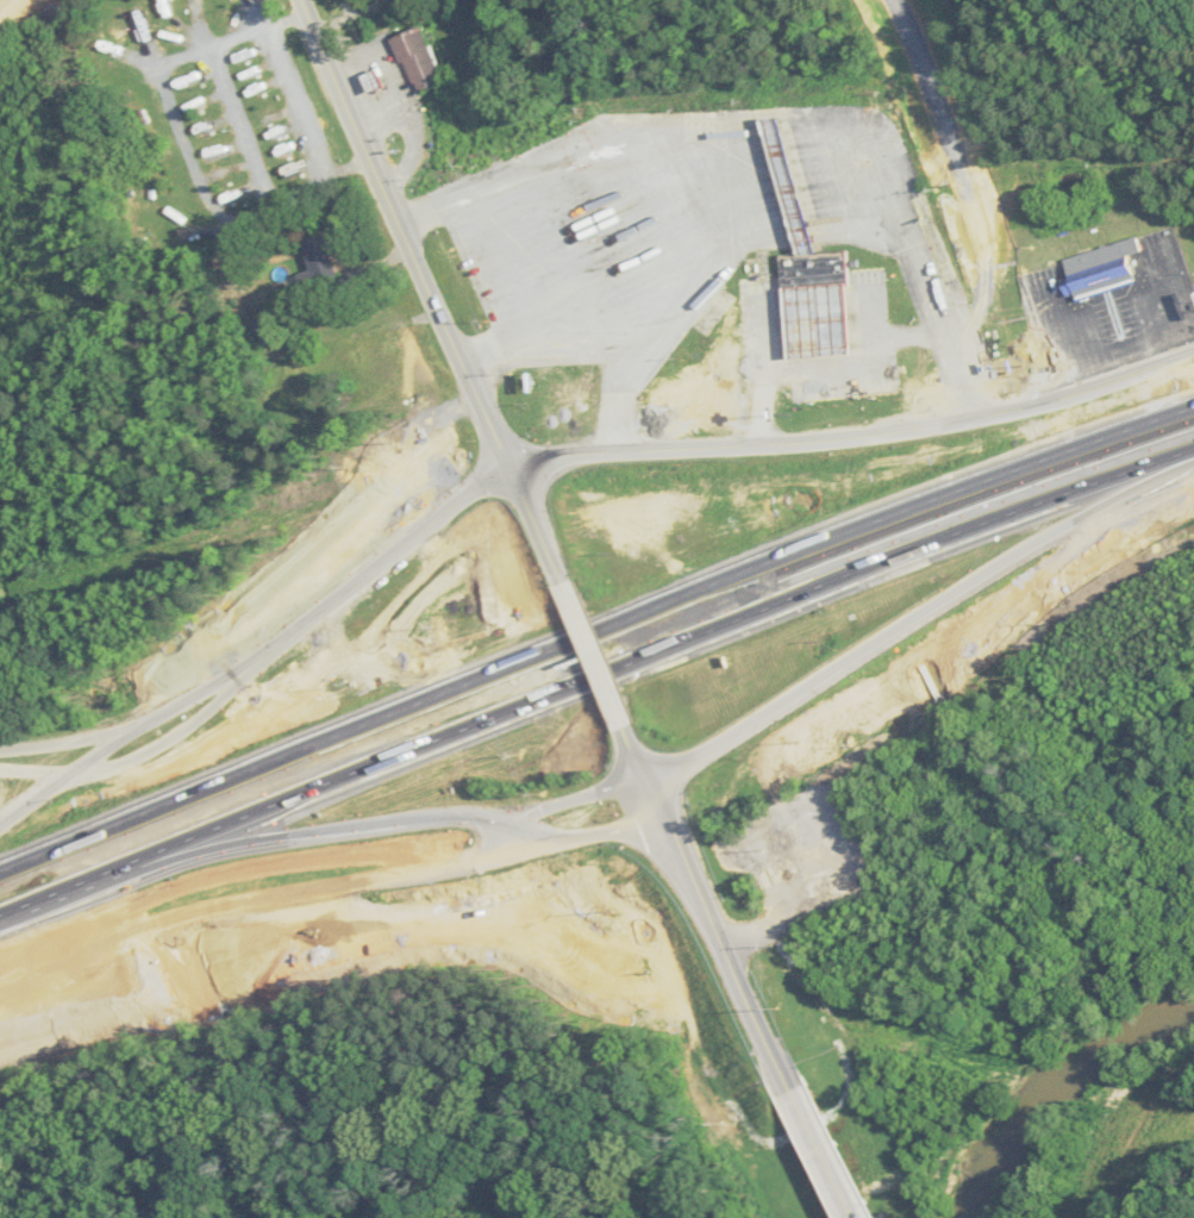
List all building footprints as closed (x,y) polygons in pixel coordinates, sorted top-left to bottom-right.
[(169,0),(156,0),(171,45),(183,41),(169,0)] [(232,23),(242,20),(236,0),(225,0),(232,23)] [(429,25),(393,40),(417,94),(452,77),(429,25)] [(247,58),(259,106),(269,103),(257,56),(247,58)] [(184,78),(201,127),(210,124),(193,75),(184,78)] [(800,254),(792,118),(765,119),(771,217),(791,216),(794,255),(780,256),(786,360),(852,356),(846,251),(800,254)] [(276,136),(287,174),(295,172),(284,134),(276,136)] [(209,162),(226,208),(236,205),(219,158),(209,162)] [(297,277),(302,292),(338,281),(324,235),(301,242),(310,273),(297,277)] [(1130,267),(1134,281),(1075,299),(1073,292),(1065,294),(1061,280),(1068,277),(1062,260),(1133,237),(1139,254),(1127,257),(1130,267)]
